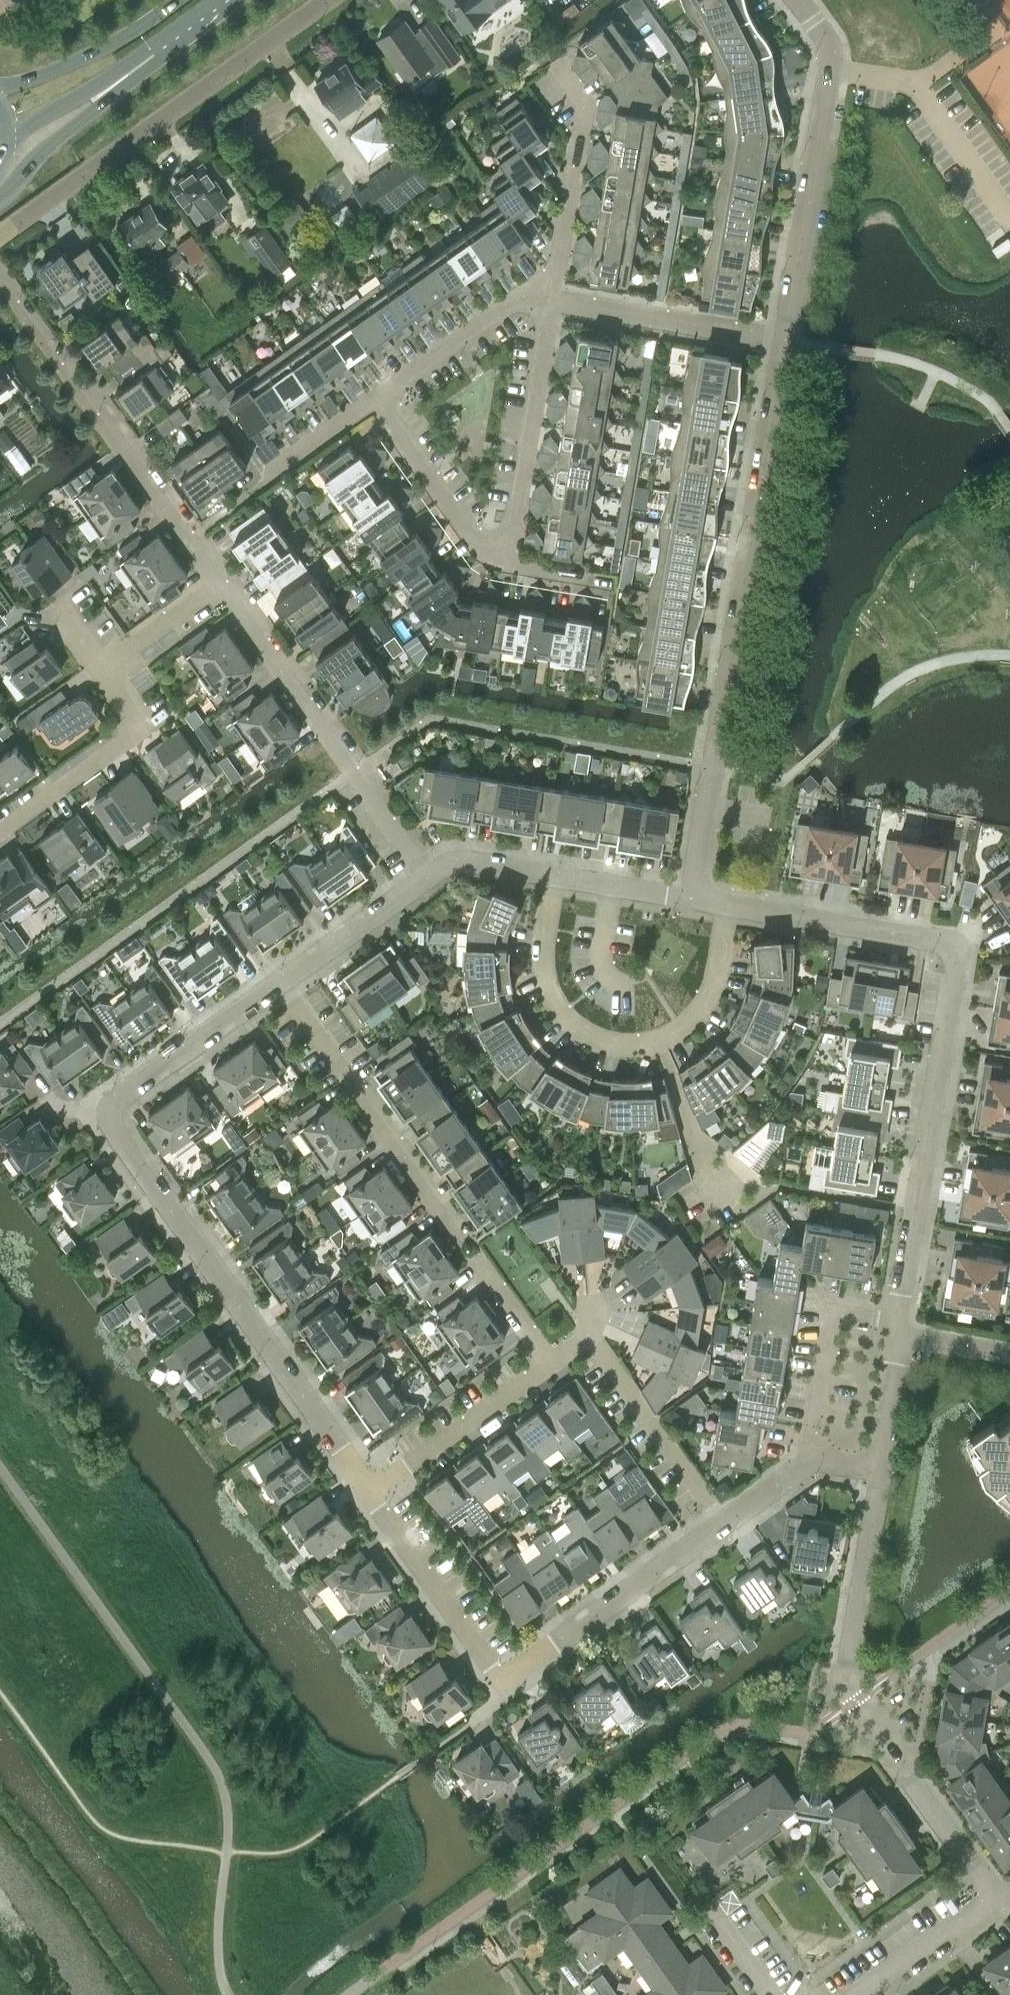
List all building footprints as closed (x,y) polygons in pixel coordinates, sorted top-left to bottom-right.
[(504,0),(441,0),(462,30),(504,0)] [(682,0),(683,3),(686,8),(688,12),(705,0),(682,0)] [(688,12),(693,19),(701,26),(706,38),(746,18),(741,8),(745,5),(743,0),(705,0),(688,12)] [(640,10),(654,30),(661,25),(647,5),(640,10)] [(448,64),(460,56),(432,17),(413,31),(404,20),(378,38),(408,80),(428,66),(433,74),(448,64)] [(623,33),(625,21),(613,19),(612,18),(579,41),(594,62),(626,38),(623,33)] [(712,54),(715,68),(769,51),(761,35),(760,35),(756,26),(751,28),(746,18),(706,38),(712,49),(712,54)] [(668,49),(675,45),(661,25),(654,30),(668,49)] [(626,38),(594,62),(608,81),(640,58),(637,53),(639,41),(626,38)] [(687,66),(675,45),(668,49),(681,70),(687,66)] [(769,51),(715,68),(716,69),(722,83),(723,85),(725,97),(769,91),(767,80),(772,79),(771,69),(772,69),(769,51)] [(640,58),(608,81),(615,91),(619,92),(616,110),(656,117),(658,104),(668,97),(651,72),(653,60),(640,58)] [(382,81),(373,69),(359,79),(347,62),(317,83),(341,117),(367,98),(364,94),(382,81)] [(725,97),(727,110),(725,122),(724,127),(781,129),(778,112),(777,112),(775,102),(771,102),(769,91),(725,97)] [(543,126),(537,118),(534,120),(517,96),(496,111),(510,130),(511,130),(532,160),(532,159),(540,154),(537,150),(549,141),(540,129),(543,126)] [(656,117),(616,110),(612,134),(652,141),(653,135),(663,128),(656,117)] [(725,137),(727,147),(724,160),(768,167),(770,156),(775,157),(777,147),(778,147),(781,129),(724,127),(725,137)] [(543,174),(532,159),(532,160),(511,130),(510,130),(490,144),(504,164),(505,163),(526,193),(527,193),(534,188),(531,183),(543,174)] [(688,156),(688,154),(692,132),(684,131),(680,155),(688,156)] [(652,141),(612,134),(608,158),(648,165),(649,158),(659,151),(652,141)] [(355,189),(376,220),(431,180),(410,150),(355,189)] [(684,180),(688,156),(680,155),(676,178),(684,180)] [(648,165),(608,158),(604,182),(644,188),(645,182),(655,175),(648,165)] [(724,160),(722,173),(721,175),(716,190),(715,193),(768,202),(771,190),(769,190),(771,179),(766,179),(768,167),(724,160)] [(538,208),(527,193),(526,193),(505,163),(504,164),(485,178),(499,197),(521,227),(521,226),(528,221),(525,217),(538,208)] [(217,189),(218,188),(202,166),(173,186),(189,209),(190,208),(200,222),(226,203),(217,189)] [(672,202),(680,203),(684,180),(676,178),(672,202)] [(644,188),(604,182),(600,205),(640,212),(641,206),(651,199),(644,188)] [(768,202),(715,193),(714,204),(715,215),(713,228),(757,235),(759,224),(763,225),(765,215),(766,215),(768,202)] [(532,241),(521,226),(521,227),(499,197),(479,211),(485,219),(485,218),(512,256),(511,256),(514,261),(523,254),(520,250),(532,241)] [(668,226),(676,227),(680,203),(672,202),(668,226)] [(151,241),(157,250),(165,244),(159,236),(169,229),(150,203),(136,213),(154,239),(151,241)] [(640,212),(600,205),(596,229),(636,235),(637,230),(647,222),(640,212)] [(154,239),(136,213),(121,224),(140,250),(144,246),(150,255),(157,250),(151,241),(154,239)] [(690,214),(682,213),(680,223),(688,224),(690,214)] [(500,264),(511,256),(512,256),(485,218),(485,219),(466,232),(492,270),(495,274),(503,268),(500,264)] [(664,249),(672,251),(676,227),(668,226),(664,249)] [(248,239),(273,275),(288,264),(263,228),(248,239)] [(713,228),(711,240),(710,243),(705,257),(704,261),(757,270),(759,258),(758,257),(760,247),(755,247),(757,235),(713,228)] [(636,235),(596,229),(592,253),(632,260),(633,253),(643,246),(636,235)] [(481,278),(492,270),(466,232),(446,246),(473,284),(472,284),(475,288),(484,282),(481,278)] [(205,253),(192,234),(178,244),(191,263),(205,253)] [(1008,236),(992,248),(998,256),(1009,248),(1009,239),(1008,236)] [(44,282),(50,292),(54,289),(65,305),(88,288),(95,297),(116,282),(89,243),(69,258),(61,247),(51,254),(54,257),(38,268),(47,280),(44,282)] [(461,292),(472,284),(473,284),(446,246),(427,260),(453,297),(453,298),(456,302),(464,296),(461,292)] [(167,260),(177,273),(191,263),(180,247),(163,258),(165,261),(167,260)] [(660,273),(668,274),(672,251),(664,249),(660,273)] [(453,297),(427,260),(422,252),(401,267),(406,275),(407,274),(434,311),(433,312),(436,316),(445,310),(441,306),(453,298),(453,297)] [(632,260),(592,253),(588,277),(611,281),(615,287),(620,283),(628,284),(629,277),(639,270),(632,260)] [(177,273),(167,260),(165,261),(163,258),(157,263),(168,279),(177,273)] [(757,270),(704,261),(703,272),(704,283),(701,296),(745,304),(747,292),(752,292),(754,282),(755,283),(757,270)] [(656,297),(664,299),(668,274),(660,273),(656,297)] [(422,320),(433,312),(434,311),(407,274),(406,275),(388,288),(414,325),(413,326),(417,330),(425,324),(422,320)] [(414,325),(388,288),(383,280),(362,294),(394,339),(394,340),(397,344),(406,338),(402,334),(413,326),(414,325)] [(383,348),(394,340),(394,339),(362,294),(343,308),(375,353),(374,354),(377,358),(386,352),(383,348)] [(363,361),(374,354),(375,353),(343,308),(323,322),(355,367),(355,368),(358,372),(366,366),(363,361)] [(110,358),(119,371),(155,345),(146,332),(137,338),(120,314),(105,325),(102,321),(92,328),(95,332),(83,341),(94,356),(90,358),(97,367),(110,358)] [(344,375),(355,368),(355,367),(323,322),(304,336),(336,381),(335,381),(338,386),(347,380),(344,375)] [(579,333),(575,358),(614,365),(615,359),(625,352),(618,342),(618,340),(611,339),(607,333),(601,337),(579,333)] [(324,389),(335,381),(336,381),(304,336),(284,350),(316,395),(319,400),(327,394),(324,389)] [(165,359),(155,345),(119,371),(128,383),(115,393),(121,402),(125,400),(135,415),(148,406),(150,410),(160,403),(157,399),(173,388),(156,365),(165,359)] [(305,403),(316,395),(284,350),(265,364),(297,409),(296,409),(299,414),(308,408),(305,403)] [(692,353),(690,366),(688,369),(683,383),(683,387),(736,396),(738,383),(737,383),(738,373),(734,372),(736,360),(692,353)] [(642,379),(650,380),(654,356),(646,355),(642,379)] [(614,365),(575,358),(571,382),(610,389),(611,382),(621,375),(614,365)] [(0,363),(0,392),(8,386),(2,379),(8,375),(0,363)] [(285,417),(296,409),(297,409),(265,364),(245,378),(277,423),(280,428),(288,422),(285,417)] [(266,431),(277,423),(245,378),(225,392),(260,441),(269,435),(266,431)] [(638,402),(646,404),(650,380),(642,379),(638,402)] [(610,389),(571,382),(567,405),(606,412),(607,406),(617,399),(610,389)] [(210,385),(199,393),(216,416),(226,408),(210,385)] [(736,396),(683,387),(682,398),(683,409),(680,421),(724,429),(726,417),(731,418),(733,408),(734,408),(736,396)] [(638,402),(634,426),(642,427),(646,404),(638,402)] [(606,412),(567,405),(563,429),(602,436),(603,430),(613,423),(606,412)] [(180,407),(156,423),(164,434),(187,417),(180,407)] [(674,444),(671,455),(724,464),(727,451),(725,451),(727,441),(722,440),(724,429),(680,421),(678,434),(674,444)] [(634,426),(630,450),(638,451),(642,427),(634,426)] [(196,446),(225,486),(234,480),(231,477),(247,466),(238,454),(241,451),(235,442),(231,444),(220,429),(196,446)] [(602,436),(563,429),(559,453),(598,459),(599,454),(609,446),(602,436)] [(6,430),(0,434),(0,444),(5,451),(15,443),(6,430)] [(319,467),(333,487),(387,448),(374,446),(359,457),(350,444),(319,467)] [(216,493),(225,486),(196,446),(172,463),(183,478),(180,481),(187,490),(190,488),(199,500),(214,489),(216,493)] [(333,487),(347,506),(378,484),(370,472),(385,461),(387,448),(333,487)] [(630,450),(626,473),(634,475),(638,451),(630,450)] [(598,459),(559,453),(555,477),(594,484),(595,477),(605,470),(598,459)] [(724,464),(671,455),(670,466),(671,477),(669,489),(713,497),(715,485),(719,486),(721,476),(722,476),(724,464)] [(87,516),(126,488),(113,469),(101,477),(92,464),(70,479),(80,492),(73,496),(87,516)] [(4,489),(9,470),(0,468),(0,488),(4,489)] [(626,473),(622,497),(630,498),(634,475),(626,473)] [(594,484),(555,477),(551,500),(590,507),(591,501),(601,494),(594,484)] [(347,506),(361,526),(415,487),(402,485),(386,496),(378,484),(347,506)] [(361,526),(375,545),(406,523),(397,511),(413,500),(415,487),(361,526)] [(126,488),(87,516),(108,545),(136,526),(129,516),(140,508),(126,488)] [(669,489),(667,502),(665,505),(660,519),(660,523),(713,531),(715,519),(714,519),(716,509),(711,508),(713,497),(669,489)] [(626,522),(627,517),(630,498),(622,497),(618,521),(626,522)] [(590,507),(551,500),(547,524),(586,531),(587,524),(597,517),(590,507)] [(248,561),(285,536),(263,506),(230,530),(242,547),(239,548),(248,561)] [(618,521),(614,544),(622,546),(626,522),(618,521)] [(375,545),(388,565),(442,526),(429,524),(414,535),(406,523),(375,545)] [(713,531),(660,523),(659,533),(660,544),(658,557),(701,564),(703,553),(708,554),(710,544),(711,544),(713,531)] [(586,531),(547,524),(543,548),(561,552),(569,558),(575,554),(582,555),(583,548),(593,541),(586,531)] [(388,565),(402,584),(434,562),(425,550),(440,539),(442,526),(388,565)] [(134,581),(173,553),(159,534),(147,542),(140,532),(119,548),(126,557),(120,562),(134,581)] [(44,534),(21,551),(24,555),(11,564),(33,595),(46,586),(49,590),(72,574),(44,534)] [(272,589),(306,565),(285,536),(248,561),(258,574),(260,573),(272,589)] [(618,570),(621,551),(622,546),(614,544),(610,568),(618,570)] [(175,581),(187,573),(173,553),(134,581),(152,607),(155,610),(182,591),(175,581)] [(658,557),(656,570),(654,573),(649,587),(648,590),(702,599),(704,587),(703,587),(704,576),(700,576),(701,564),(658,557)] [(402,584),(416,604),(460,573),(470,566),(470,565),(457,563),(442,574),(434,562),(402,584)] [(290,620),(326,594),(306,565),(272,589),(284,605),(281,607),(290,620)] [(434,621),(445,628),(461,601),(453,589),(465,580),(460,573),(416,604),(431,624),(434,621)] [(489,577),(487,590),(478,643),(502,647),(508,609),(494,606),(497,588),(490,577),(489,577)] [(523,611),(508,609),(502,647),(526,651),(537,585),(526,593),(523,611)] [(544,596),(537,585),(526,651),(549,655),(556,617),(541,614),(544,596)] [(12,605),(0,587),(0,622),(6,618),(2,612),(12,605)] [(454,639),(478,643),(487,590),(478,588),(475,603),(461,601),(445,628),(455,634),(454,639)] [(702,599),(648,590),(647,601),(648,612),(646,625),(690,632),(692,621),(697,622),(698,612),(700,612),(702,599)] [(570,619),(556,617),(549,655),(573,659),(584,593),(573,601),(570,619)] [(592,604),(584,593),(573,659),(597,663),(604,625),(589,622),(592,604)] [(347,624),(326,594),(290,620),(299,633),(302,631),(314,648),(347,624)] [(332,679),(368,653),(347,624),(314,648),(325,664),(323,666),(332,679)] [(200,674),(239,646),(225,627),(213,635),(206,625),(179,645),(200,674)] [(646,625),(644,637),(642,641),(638,654),(637,658),(690,667),(692,655),(691,654),(693,644),(688,644),(690,632),(646,625)] [(378,633),(383,641),(394,633),(389,626),(378,633)] [(0,641),(0,652),(9,646),(3,638),(0,641)] [(48,684),(49,677),(62,668),(46,646),(40,651),(33,640),(11,656),(18,666),(12,670),(28,692),(42,682),(48,684)] [(239,646),(200,674),(214,694),(220,689),(227,699),(248,684),(241,674),(253,666),(239,646)] [(386,685),(390,683),(368,653),(332,679),(341,692),(344,690),(356,707),(359,704),(361,707),(364,709),(365,710),(367,710),(368,711),(371,711),(375,711),(376,711),(379,710),(381,709),(384,708),(386,705),(387,704),(388,702),(388,701),(389,699),(389,698),(389,696),(389,694),(389,693),(389,691),(389,690),(388,688),(387,687),(386,685)] [(690,667),(637,658),(636,669),(637,680),(635,693),(678,701),(680,689),(685,689),(687,679),(688,680),(690,667)] [(246,739),(285,712),(272,692),(260,700),(253,691),(232,706),(239,715),(232,720),(246,739)] [(28,712),(40,729),(45,726),(52,736),(53,737),(54,738),(55,738),(56,739),(57,739),(59,739),(60,738),(62,737),(76,727),(77,730),(100,714),(88,698),(87,697),(86,696),(85,695),(83,695),(82,695),(80,695),(78,695),(77,696),(70,701),(69,698),(58,706),(51,695),(28,712)] [(295,749),(288,739),(299,731),(285,712),(246,739),(260,759),(267,769),(273,764),(295,749)] [(209,731),(203,722),(195,727),(201,736),(209,731)] [(209,763),(200,750),(197,752),(179,728),(162,740),(167,747),(147,761),(175,800),(189,790),(186,787),(197,779),(202,785),(217,775),(216,773),(222,769),(215,758),(209,763)] [(15,785),(35,771),(16,744),(3,754),(0,751),(0,777),(9,789),(15,785)] [(218,760),(225,769),(232,764),(226,755),(218,760)] [(395,757),(394,758),(386,764),(394,774),(403,767),(395,757)] [(450,815),(455,785),(458,771),(421,764),(394,783),(420,820),(431,812),(450,815)] [(482,820),(488,785),(489,776),(458,771),(455,785),(450,815),(482,820)] [(142,824),(139,820),(159,806),(152,796),(135,772),(94,802),(120,840),(142,824)] [(489,776),(488,785),(482,820),(513,825),(521,781),(489,776)] [(521,781),(513,825),(545,831),(552,787),(521,781)] [(552,787),(545,831),(577,836),(584,792),(552,787)] [(584,792),(577,836),(608,841),(615,797),(584,792)] [(615,797),(608,841),(640,847),(647,803),(615,797)] [(647,803),(640,847),(672,852),(679,808),(647,803)] [(79,859),(88,860),(104,848),(77,811),(65,821),(65,822),(59,827),(58,825),(40,838),(61,867),(77,855),(79,859)] [(169,840),(180,833),(166,813),(156,820),(169,840)] [(824,878),(833,827),(797,821),(789,872),(824,878)] [(324,852),(349,886),(368,873),(366,870),(376,863),(348,823),(342,827),(340,841),(324,852)] [(833,827),(824,878),(860,884),(868,833),(833,827)] [(913,893),(921,842),(886,836),(877,887),(913,893)] [(921,842),(913,893),(948,899),(957,848),(921,842)] [(22,852),(11,860),(0,858),(0,909),(2,912),(27,894),(35,906),(53,893),(22,852)] [(349,886),(324,852),(309,863),(295,861),(289,865),(317,905),(327,898),(329,900),(349,886)] [(1009,907),(1009,862),(982,883),(1002,912),(1009,907)] [(259,899),(283,933),(303,919),(301,916),(311,909),(283,870),(277,874),(275,887),(259,899)] [(82,900),(68,881),(57,889),(68,904),(72,908),(82,900)] [(477,895),(480,886),(468,882),(465,891),(477,895)] [(479,889),(467,929),(508,936),(508,935),(511,926),(514,927),(515,923),(521,907),(513,904),(515,899),(495,890),(493,895),(479,889)] [(283,933),(259,899),(243,910),(229,907),(224,911),(252,951),(262,944),(264,947),(283,933)] [(194,945),(218,979),(238,965),(236,963),(246,956),(217,916),(212,920),(210,934),(194,945)] [(0,922),(0,928),(4,934),(10,930),(3,920),(0,922)] [(466,970),(510,967),(510,958),(511,947),(507,947),(508,936),(467,929),(466,970)] [(752,977),(793,984),(795,942),(779,943),(779,938),(749,940),(749,946),(750,956),(749,966),(753,966),(752,977)] [(364,961),(390,998),(416,979),(419,984),(430,977),(413,954),(404,961),(391,942),(364,961)] [(218,979),(194,945),(178,956),(164,954),(159,958),(187,997),(197,990),(199,993),(218,979)] [(871,1004),(878,960),(846,955),(842,977),(830,975),(826,1003),(839,1005),(840,999),(871,1004)] [(878,960),(871,1004),(902,1009),(901,1015),(913,1018),(918,990),(907,988),(910,965),(878,960)] [(390,998),(364,961),(337,980),(351,999),(341,1005),(357,1028),(368,1021),(364,1016),(390,998)] [(129,991),(153,1026),(172,1012),(171,1009),(180,1002),(152,962),(147,966),(144,980),(129,991)] [(511,987),(514,986),(512,976),(510,967),(466,970),(474,1011),(513,997),(511,987)] [(1009,1009),(1009,973),(999,971),(993,1006),(1009,1009)] [(740,1005),(781,1024),(793,984),(752,977),(752,978),(749,988),(746,987),(742,1000),(740,1005)] [(153,1026),(129,991),(113,1002),(99,1000),(94,1004),(122,1044),(132,1037),(134,1039),(153,1026)] [(492,1048),(530,1023),(527,1018),(524,1013),(522,1008),(521,1006),(518,1007),(513,997),(474,1011),(492,1048)] [(59,1032),(84,1066),(103,1052),(101,1050),(111,1043),(83,1003),(77,1007),(75,1021),(59,1032)] [(734,1016),(730,1022),(733,1024),(727,1034),(760,1059),(781,1024),(740,1005),(734,1016)] [(993,1006),(987,1042),(1009,1046),(1009,1009),(993,1006)] [(547,1049),(540,1041),(542,1038),(537,1033),(530,1023),(492,1048),(519,1079),(547,1049)] [(84,1066),(59,1032),(44,1043),(30,1041),(24,1045),(53,1084),(62,1077),(64,1080),(84,1066)] [(393,1099),(430,1073),(411,1047),(416,1044),(409,1033),(386,1049),(393,1059),(374,1072),(393,1099)] [(720,1041),(717,1039),(707,1049),(703,1052),(730,1088),(760,1059),(727,1034),(720,1041)] [(847,1073),(886,1080),(890,1057),(898,1058),(901,1044),(848,1035),(845,1053),(850,1054),(847,1073)] [(234,1054),(262,1093),(282,1079),(277,1073),(287,1066),(272,1044),(262,1051),(254,1040),(234,1054)] [(33,1071),(13,1043),(0,1052),(0,1100),(25,1082),(22,1078),(33,1071)] [(547,1049),(519,1079),(553,1103),(574,1063),(566,1058),(558,1052),(556,1055),(547,1049)] [(720,1117),(711,1099),(730,1088),(703,1052),(700,1054),(696,1057),(689,1061),(686,1062),(688,1065),(678,1071),(694,1109),(702,1127),(720,1117)] [(262,1093),(234,1054),(215,1067),(223,1079),(213,1086),(233,1114),(262,1093)] [(1009,1100),(1009,1064),(984,1059),(978,1095),(1009,1100)] [(591,1074),(592,1070),(583,1067),(574,1063),(553,1103),(592,1117),(601,1077),(591,1074)] [(412,1125),(448,1099),(430,1073),(393,1099),(412,1125)] [(823,1107),(836,1109),(888,1118),(891,1104),(882,1103),(886,1080),(847,1073),(843,1092),(826,1089),(823,1107)] [(680,1135),(664,1076),(652,1078),(652,1074),(648,1075),(643,1076),(639,1076),(632,1077),(633,1122),(656,1118),(659,1138),(680,1135)] [(633,1122),(632,1077),(630,1077),(612,1075),(612,1079),(601,1077),(592,1117),(633,1122)] [(169,1100),(197,1139),(216,1125),(212,1119),(222,1112),(207,1091),(197,1098),(189,1086),(169,1100)] [(978,1095),(972,1130),(1009,1137),(1009,1100),(978,1095)] [(312,1148),(352,1120),(338,1100),(326,1109),(319,1099),(298,1114),(305,1124),(298,1128),(312,1148)] [(430,1151),(467,1125),(448,1099),(412,1125),(430,1151)] [(197,1139),(169,1100),(149,1114),(158,1126),(148,1133),(163,1154),(173,1147),(177,1153),(197,1139)] [(834,1146),(874,1153),(877,1130),(886,1131),(888,1118),(836,1109),(833,1127),(837,1127),(834,1146)] [(27,1166),(59,1144),(40,1117),(26,1127),(19,1116),(0,1129),(0,1137),(5,1144),(8,1141),(15,1151),(13,1154),(12,1158),(17,1165),(21,1165),(25,1164),(27,1166)] [(761,1125),(757,1129),(753,1132),(773,1136),(783,1137),(785,1121),(768,1118),(761,1125)] [(352,1120),(312,1148),(326,1167),(332,1163),(339,1173),(361,1158),(354,1148),(365,1140),(352,1120)] [(449,1177),(485,1151),(467,1125),(430,1151),(449,1177)] [(273,1128),(262,1136),(272,1149),(282,1142),(273,1128)] [(773,1136),(753,1132),(744,1140),(732,1150),(751,1166),(773,1136)] [(874,1153),(834,1146),(831,1165),(814,1162),(810,1184),(823,1186),(824,1183),(876,1192),(878,1177),(870,1176),(874,1153)] [(1009,1191),(1009,1154),(969,1147),(963,1183),(1009,1191)] [(467,1203),(504,1177),(485,1151),(449,1177),(467,1203)] [(207,1193),(221,1213),(255,1189),(244,1173),(247,1159),(243,1153),(203,1182),(210,1191),(207,1193)] [(81,1216),(83,1219),(115,1196),(96,1170),(92,1172),(84,1162),(56,1181),(72,1203),(69,1206),(68,1211),(73,1217),(77,1217),(81,1216)] [(359,1213),(398,1185),(384,1166),(372,1174),(365,1164),(344,1179),(351,1189),(345,1193),(359,1213)] [(486,1230),(523,1204),(504,1177),(467,1203),(486,1230)] [(963,1183),(957,1218),(1008,1227),(1009,1215),(1009,1191),(963,1183)] [(302,1190),(308,1198),(316,1193),(310,1184),(302,1190)] [(398,1185),(359,1213),(373,1233),(379,1228),(386,1238),(407,1223),(400,1213),(412,1205),(398,1185)] [(244,1240),(284,1212),(280,1207),(266,1204),(255,1189),(221,1213),(235,1232),(237,1230),(244,1240)] [(627,1231),(637,1208),(636,1209),(595,1202),(594,1192),(577,1194),(583,1258),(604,1256),(601,1228),(602,1227),(627,1231)] [(560,1232),(562,1260),(583,1258),(577,1194),(560,1196),(561,1205),(522,1220),(522,1219),(521,1220),(535,1240),(559,1231),(560,1232)] [(771,1198),(757,1207),(766,1219),(775,1231),(788,1222),(771,1198)] [(772,1238),(780,1240),(781,1240),(775,1231),(766,1219),(757,1207),(744,1216),(755,1232),(772,1238)] [(635,1282),(687,1244),(677,1230),(670,1236),(638,1209),(637,1208),(627,1231),(646,1247),(646,1248),(622,1264),(635,1282)] [(121,1273),(122,1274),(154,1251),(140,1232),(136,1235),(124,1217),(97,1236),(109,1254),(108,1255),(112,1259),(109,1263),(108,1267),(113,1273),(117,1274),(121,1273)] [(341,1225),(335,1217),(324,1225),(330,1233),(341,1225)] [(267,1278),(302,1254),(291,1238),(293,1224),(289,1219),(249,1247),(256,1257),(253,1259),(267,1278)] [(823,1266),(830,1225),(806,1221),(802,1244),(804,1244),(801,1262),(802,1262),(823,1266)] [(842,1275),(845,1275),(852,1229),(830,1225),(823,1266),(832,1267),(834,1269),(842,1275)] [(405,1278),(444,1250),(430,1231),(419,1239),(412,1229),(390,1244),(397,1254),(391,1259),(405,1278)] [(852,1229),(845,1275),(847,1276),(857,1273),(859,1272),(869,1273),(876,1233),(852,1229)] [(948,1271),(999,1280),(1005,1244),(954,1235),(948,1271)] [(798,1283),(802,1262),(801,1262),(804,1244),(802,1244),(781,1240),(780,1240),(774,1279),(773,1279),(798,1283)] [(704,1303),(689,1264),(697,1258),(687,1244),(635,1282),(647,1299),(670,1282),(671,1282),(680,1306),(705,1303),(704,1303)] [(444,1250),(405,1278),(419,1298),(425,1293),(432,1303),(453,1288),(446,1278),(458,1270),(444,1250)] [(302,1254),(267,1278),(281,1298),(284,1296),(291,1306),(331,1277),(327,1272),(313,1269),(302,1254)] [(340,1266),(345,1272),(352,1266),(348,1260),(340,1266)] [(999,1280),(948,1271),(942,1307),(993,1315),(999,1280)] [(160,1328),(162,1329),(193,1307),(180,1287),(176,1290),(163,1272),(126,1299),(134,1310),(144,1303),(149,1309),(148,1310),(151,1315),(148,1318),(148,1322),(152,1329),(157,1329),(160,1328)] [(754,1300),(800,1307),(801,1305),(798,1295),(797,1293),(798,1283),(773,1279),(774,1279),(758,1276),(754,1300)] [(300,1324),(314,1343),(348,1319),(337,1303),(339,1290),(335,1284),(295,1312),(302,1322),(300,1324)] [(451,1343),(491,1315),(477,1296),(465,1304),(458,1294),(437,1310),(444,1319),(438,1324),(451,1343)] [(800,1307),(754,1300),(750,1322),(791,1329),(792,1320),(794,1318),(800,1309),(800,1307)] [(697,1345),(704,1304),(705,1304),(705,1303),(680,1306),(676,1330),(675,1331),(649,1319),(640,1338),(699,1365),(706,1349),(697,1345)] [(491,1315),(451,1343),(465,1363),(472,1358),(479,1368),(500,1353),(493,1343),(504,1335),(491,1315)] [(337,1371),(377,1342),(373,1337),(359,1335),(348,1319),(314,1343),(328,1363),(330,1361),(337,1371)] [(717,1322),(714,1339),(727,1342),(730,1324),(717,1322)] [(791,1329),(750,1322),(747,1344),(793,1352),(793,1350),(791,1340),(789,1338),(791,1329)] [(233,1362),(219,1343),(215,1345),(203,1328),(163,1356),(169,1364),(187,1365),(191,1370),(188,1373),(187,1378),(192,1384),(196,1385),(200,1383),(201,1385),(233,1362)] [(683,1376),(692,1380),(699,1365),(640,1338),(631,1357),(657,1369),(658,1370),(642,1390),(656,1410),(657,1409),(656,1408),(683,1376)] [(793,1352),(747,1344),(743,1367),(783,1374),(785,1365),(787,1363),(792,1354),(793,1352)] [(360,1408),(394,1384),(383,1368),(385,1355),(382,1349),(342,1377),(349,1387),(346,1389),(360,1408)] [(724,1365),(715,1363),(713,1376),(722,1377),(724,1365)] [(783,1374),(743,1367),(739,1390),(785,1397),(785,1395),(783,1385),(782,1383),(783,1374)] [(552,1398),(548,1401),(573,1436),(589,1425),(597,1436),(612,1426),(579,1379),(563,1390),(560,1386),(549,1394),(552,1398)] [(239,1439),(240,1440),(272,1418),(258,1398),(254,1401),(242,1383),(215,1402),(227,1420),(226,1421),(230,1426),(227,1429),(227,1433),(231,1439),(235,1440),(239,1439)] [(394,1384),(360,1408),(374,1428),(377,1426),(383,1436),(423,1408),(419,1402),(405,1400),(394,1384)] [(739,1390),(736,1411),(735,1412),(760,1416),(760,1417),(775,1420),(777,1410),(779,1408),(785,1399),(785,1397),(739,1390)] [(573,1436),(548,1401),(532,1412),(530,1408),(519,1416),(521,1420),(518,1422),(543,1458),(543,1457),(559,1446),(567,1458),(582,1447),(573,1436)] [(736,1411),(720,1408),(716,1432),(762,1440),(762,1437),(760,1427),(759,1425),(760,1417),(760,1416),(735,1412),(736,1411)] [(543,1458),(518,1422),(502,1433),(499,1430),(488,1437),(491,1441),(487,1444),(512,1479),(513,1479),(528,1468),(537,1479),(551,1469),(543,1457),(543,1458)] [(1000,1431),(993,1422),(968,1440),(973,1455),(980,1465),(985,1480),(997,1490),(998,1490),(1005,1500),(1009,1504),(1009,1423),(1000,1431)] [(762,1440),(716,1432),(712,1455),(752,1462),(754,1452),(756,1450),(762,1442),(762,1440)] [(279,1494),(280,1496),(312,1473),(298,1453),(294,1456),(281,1439),(254,1458),(267,1475),(266,1476),(269,1481),(267,1484),(266,1488),(270,1495),(275,1495),(279,1494)] [(512,1479),(487,1444),(472,1455),(469,1451),(458,1459),(461,1463),(457,1465),(482,1501),(482,1500),(498,1489),(506,1501),(521,1490),(513,1479),(512,1479)] [(616,1496),(641,1531),(645,1529),(648,1533),(659,1525),(656,1521),(672,1510),(638,1463),(624,1473),(632,1485),(616,1496)] [(482,1501),(457,1465),(441,1477),(439,1473),(428,1480),(430,1484),(426,1487),(451,1523),(468,1511),(476,1523),(491,1512),(482,1500),(482,1501)] [(616,1496),(608,1484),(593,1495),(602,1506),(586,1518),(611,1553),(615,1550),(617,1554),(628,1546),(625,1542),(641,1531),(616,1496)] [(319,1551),(351,1528),(337,1509),(333,1512),(321,1494),(294,1513),(283,1520),(289,1529),(293,1532),(302,1533),(306,1532),(309,1536),(306,1539),(305,1544),(310,1550),(314,1551),(318,1549),(319,1551)] [(805,1495),(786,1508),(790,1513),(814,1517),(817,1501),(808,1500),(805,1495)] [(555,1539),(580,1575),(584,1572),(587,1576),(598,1568),(595,1564),(611,1553),(586,1518),(578,1506),(563,1516),(571,1528),(556,1539),(555,1539)] [(828,1541),(839,1543),(843,1522),(814,1517),(790,1513),(788,1513),(784,1535),(795,1537),(791,1560),(817,1564),(817,1566),(818,1569),(821,1571),(824,1572),(827,1571),(830,1568),(830,1565),(829,1561),(826,1559),(825,1559),(828,1541)] [(556,1539),(547,1527),(533,1538),(541,1550),(526,1561),(525,1561),(550,1596),(554,1593),(557,1597),(568,1590),(565,1586),(580,1575),(555,1539),(556,1539)] [(772,1594),(779,1603),(797,1591),(764,1545),(746,1558),(752,1568),(733,1581),(749,1602),(747,1603),(746,1606),(746,1610),(748,1613),(751,1614),(755,1614),(758,1612),(759,1609),(759,1605),(758,1604),(772,1594)] [(390,1584),(372,1557),(368,1560),(360,1549),(324,1575),(340,1597),(349,1610),(352,1609),(356,1608),(359,1607),(390,1584)] [(535,1607),(550,1596),(525,1561),(526,1561),(517,1549),(503,1559),(511,1571),(494,1583),(519,1618),(524,1615),(527,1619),(537,1611),(535,1607)] [(718,1632),(725,1642),(743,1629),(711,1583),(692,1596),(699,1606),(680,1619),(695,1641),(693,1642),(692,1645),(692,1648),(694,1651),(698,1653),(701,1652),(704,1650),(705,1647),(705,1644),(704,1642),(718,1632)] [(396,1659),(398,1662),(430,1639),(411,1613),(407,1616),(400,1605),(366,1629),(374,1641),(380,1637),(387,1646),(384,1649),(383,1654),(388,1660),(392,1661),(396,1659)] [(1009,1660),(1009,1621),(1004,1626),(1002,1624),(996,1631),(992,1634),(1009,1660)] [(665,1670),(672,1680),(689,1667),(657,1622),(639,1635),(645,1644),(626,1657),(641,1679),(640,1680),(639,1683),(639,1686),(641,1689),(644,1691),(647,1690),(650,1688),(652,1685),(651,1682),(650,1680),(665,1670)] [(992,1634),(972,1648),(974,1652),(955,1665),(997,1692),(1002,1684),(998,1678),(1009,1670),(1009,1660),(992,1634)] [(469,1695),(468,1692),(471,1689),(465,1681),(461,1683),(455,1675),(451,1678),(439,1660),(406,1684),(414,1695),(420,1691),(424,1697),(423,1698),(427,1703),(424,1706),(423,1710),(428,1717),(432,1717),(436,1716),(437,1717),(469,1695)] [(611,1708),(618,1718),(635,1705),(603,1660),(585,1673),(591,1682),(572,1696),(587,1717),(586,1718),(585,1721),(585,1725),(587,1727),(590,1729),(594,1729),(596,1727),(598,1724),(597,1720),(596,1719),(611,1708)] [(997,1692),(955,1665),(951,1689),(947,1688),(943,1713),(982,1719),(985,1699),(992,1700),(997,1692)] [(557,1747),(564,1756),(582,1744),(549,1698),(531,1711),(538,1720),(518,1734),(533,1755),(532,1756),(531,1759),(531,1763),(533,1766),(536,1767),(540,1767),(542,1765),(544,1762),(543,1758),(542,1757),(557,1747)] [(982,1719),(943,1713),(938,1737),(942,1737),(938,1761),(988,1749),(986,1740),(979,1739),(982,1719)] [(504,1774),(508,1780),(519,1771),(496,1738),(485,1745),(482,1741),(456,1760),(478,1792),(481,1790),(484,1793),(488,1793),(495,1789),(495,1785),(494,1781),(504,1774)] [(963,1803),(996,1779),(984,1763),(990,1759),(988,1749),(938,1761),(952,1780),(949,1782),(963,1803)] [(793,1798),(774,1770),(770,1772),(767,1767),(750,1780),(751,1781),(743,1786),(740,1781),(728,1790),(761,1837),(782,1822),(779,1819),(795,1808),(797,1812),(812,1814),(814,1802),(809,1801),(803,1791),(800,1793),(800,1794),(802,1793),(809,1803),(801,1808),(794,1799),(797,1797),(796,1796),(793,1798)] [(996,1779),(963,1803),(967,1807),(970,1816),(972,1814),(977,1822),(1009,1799),(1009,1798),(996,1779)] [(881,1803),(883,1802),(870,1785),(866,1788),(863,1785),(836,1805),(829,1796),(819,1803),(814,1802),(812,1814),(827,1817),(831,1814),(842,1830),(838,1832),(853,1852),(900,1819),(891,1807),(887,1810),(881,1803)] [(739,1848),(741,1851),(761,1837),(728,1790),(716,1798),(719,1803),(712,1808),(711,1807),(694,1819),(697,1824),(694,1826),(716,1857),(719,1855),(723,1860),(739,1848)] [(794,1799),(801,1808),(809,1803),(802,1793),(800,1794),(800,1793),(798,1794),(796,1796),(797,1797),(794,1799)] [(991,1842),(1009,1828),(1009,1798),(1009,1799),(977,1822),(983,1830),(981,1831),(988,1837),(991,1842)] [(908,1842),(903,1834),(908,1831),(900,1819),(853,1852),(867,1873),(870,1870),(882,1887),(887,1883),(889,1886),(920,1865),(918,1861),(922,1858),(910,1840),(908,1842)] [(991,1842),(1005,1862),(1009,1858),(1009,1828),(991,1842)] [(563,1877),(579,1899),(588,1892),(601,1910),(581,1924),(565,1936),(588,1968),(605,1957),(624,1943),(640,1965),(656,1987),(645,1994),(714,1994),(723,1989),(722,1988),(699,1956),(695,1949),(696,1948),(674,1917),(673,1919),(668,1912),(667,1911),(645,1880),(645,1879),(634,1887),(621,1869),(630,1862),(615,1840),(563,1877)] [(783,1867),(782,1867),(776,1857),(766,1864),(773,1874),(783,1867)] [(830,1883),(831,1883),(839,1877),(833,1867),(823,1874),(830,1883)] [(1006,1948),(986,1962),(1001,1983),(989,1991),(992,1994),(1009,1994),(1009,1954),(1006,1948)] [(602,1973),(592,1979),(603,1994),(618,1994),(602,1973)] [(955,1986),(951,1988),(948,1983),(931,1994),(961,1994),(955,1986)]
